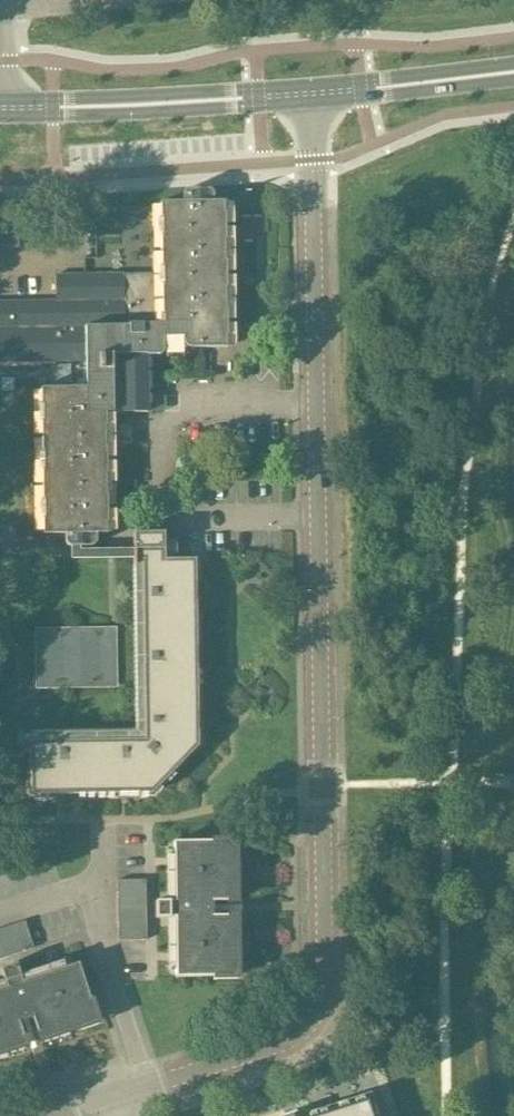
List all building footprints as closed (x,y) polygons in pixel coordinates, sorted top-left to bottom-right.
[(213,202),(213,195),(213,194),(212,193),(212,192),(211,191),(209,190),(207,190),(187,190),(185,191),(184,192),(182,193),(182,194),(182,195),(182,196),(182,203),(159,203),(161,276),(151,276),(151,274),(54,276),(55,302),(0,302),(0,363),(84,362),(85,388),(40,389),(42,535),(64,535),(64,541),(64,542),(65,544),(66,545),(66,546),(68,547),(69,547),(70,547),(91,547),(92,546),(93,546),(94,545),(95,544),(95,543),(96,542),(96,541),(95,534),(107,534),(105,414),(147,413),(146,356),(158,356),(160,355),(162,354),(163,353),(163,352),(163,351),(163,350),(163,338),(183,338),(183,344),(183,345),(183,346),(184,347),(185,348),(187,349),(188,349),(227,348),(224,202),(213,202)] [(197,747),(197,722),(195,560),(175,560),(175,540),(163,540),(163,532),(132,532),(135,728),(29,730),(30,796),(151,794),(197,747)] [(116,689),(115,628),(34,630),(34,690),(116,689)] [(234,842),(213,842),(172,842),(173,902),(154,902),(155,919),(173,919),(174,978),(236,977),(235,916),(212,917),(212,902),(235,902),(234,842)] [(146,941),(145,881),(116,881),(117,941),(146,941)] [(24,922),(0,930),(0,960),(33,949),(24,922)] [(25,1046),(18,1024),(31,1019),(38,1041),(96,1022),(77,964),(21,982),(15,965),(0,970),(0,973),(5,988),(0,989),(0,1054),(25,1046)] [(375,1092),(319,1110),(317,1107),(306,1110),(308,1115),(384,1115),(375,1092)]
